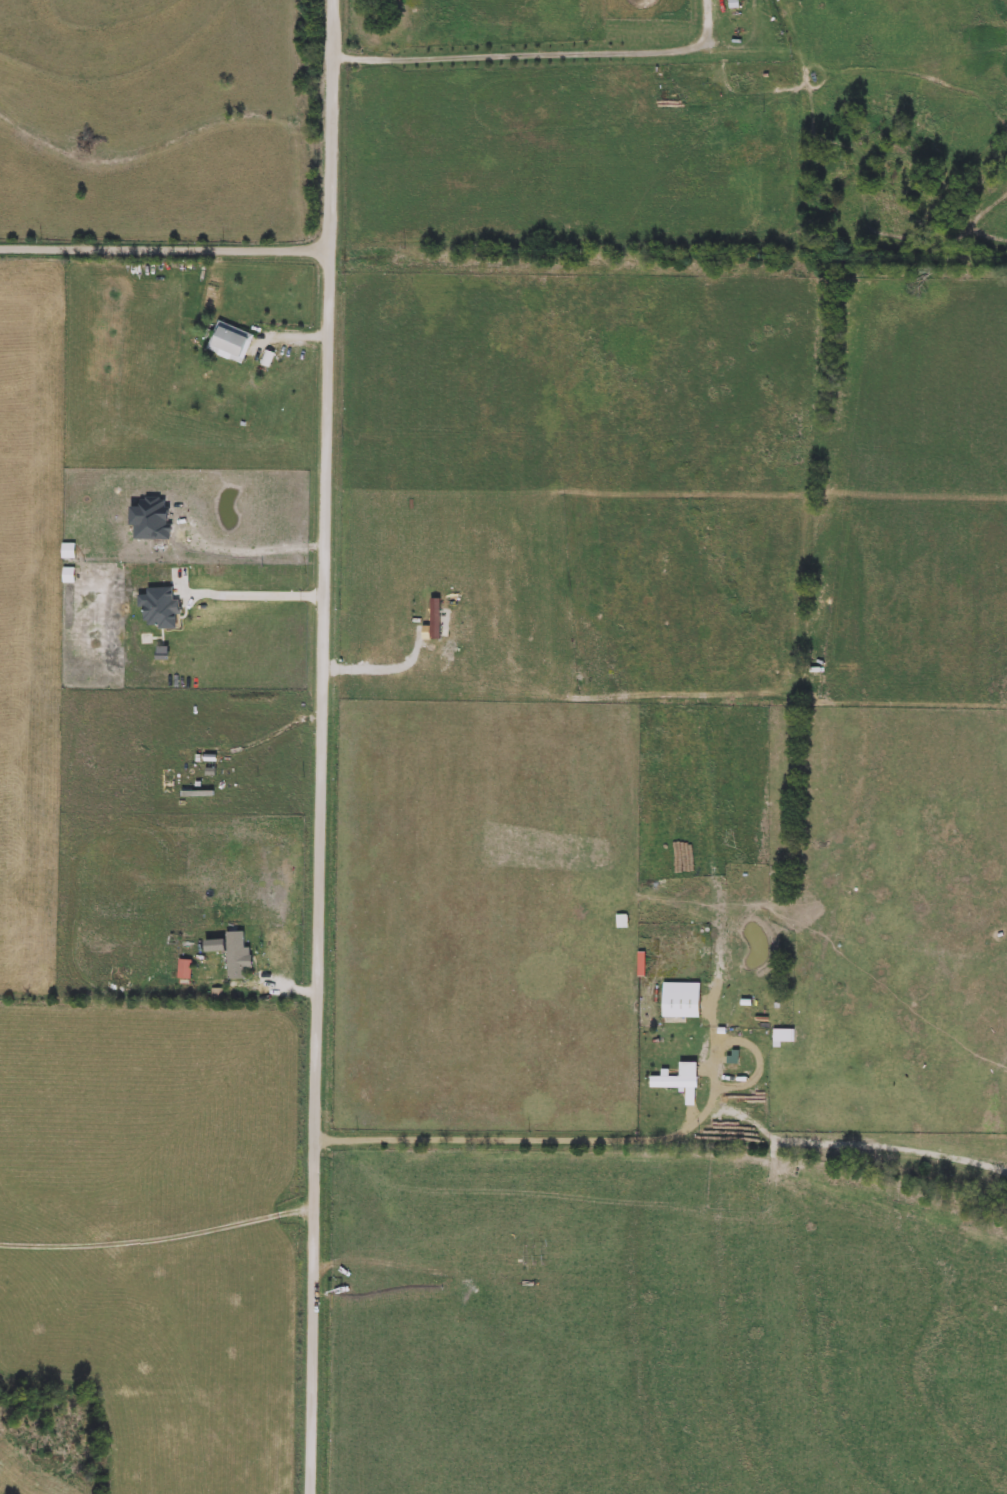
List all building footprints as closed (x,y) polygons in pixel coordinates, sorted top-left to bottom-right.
[(207,351),(219,321),(255,335),(244,364),(207,351)] [(629,927),(618,928),(617,916),(628,915),(629,927)] [(703,1018),(665,1018),(665,983),(703,983),(703,1018)] [(775,1042),(775,1030),(796,1030),(796,1042),(775,1042)] [(700,1088),(651,1088),(651,1078),(682,1078),(682,1063),(700,1063),(700,1088)]
